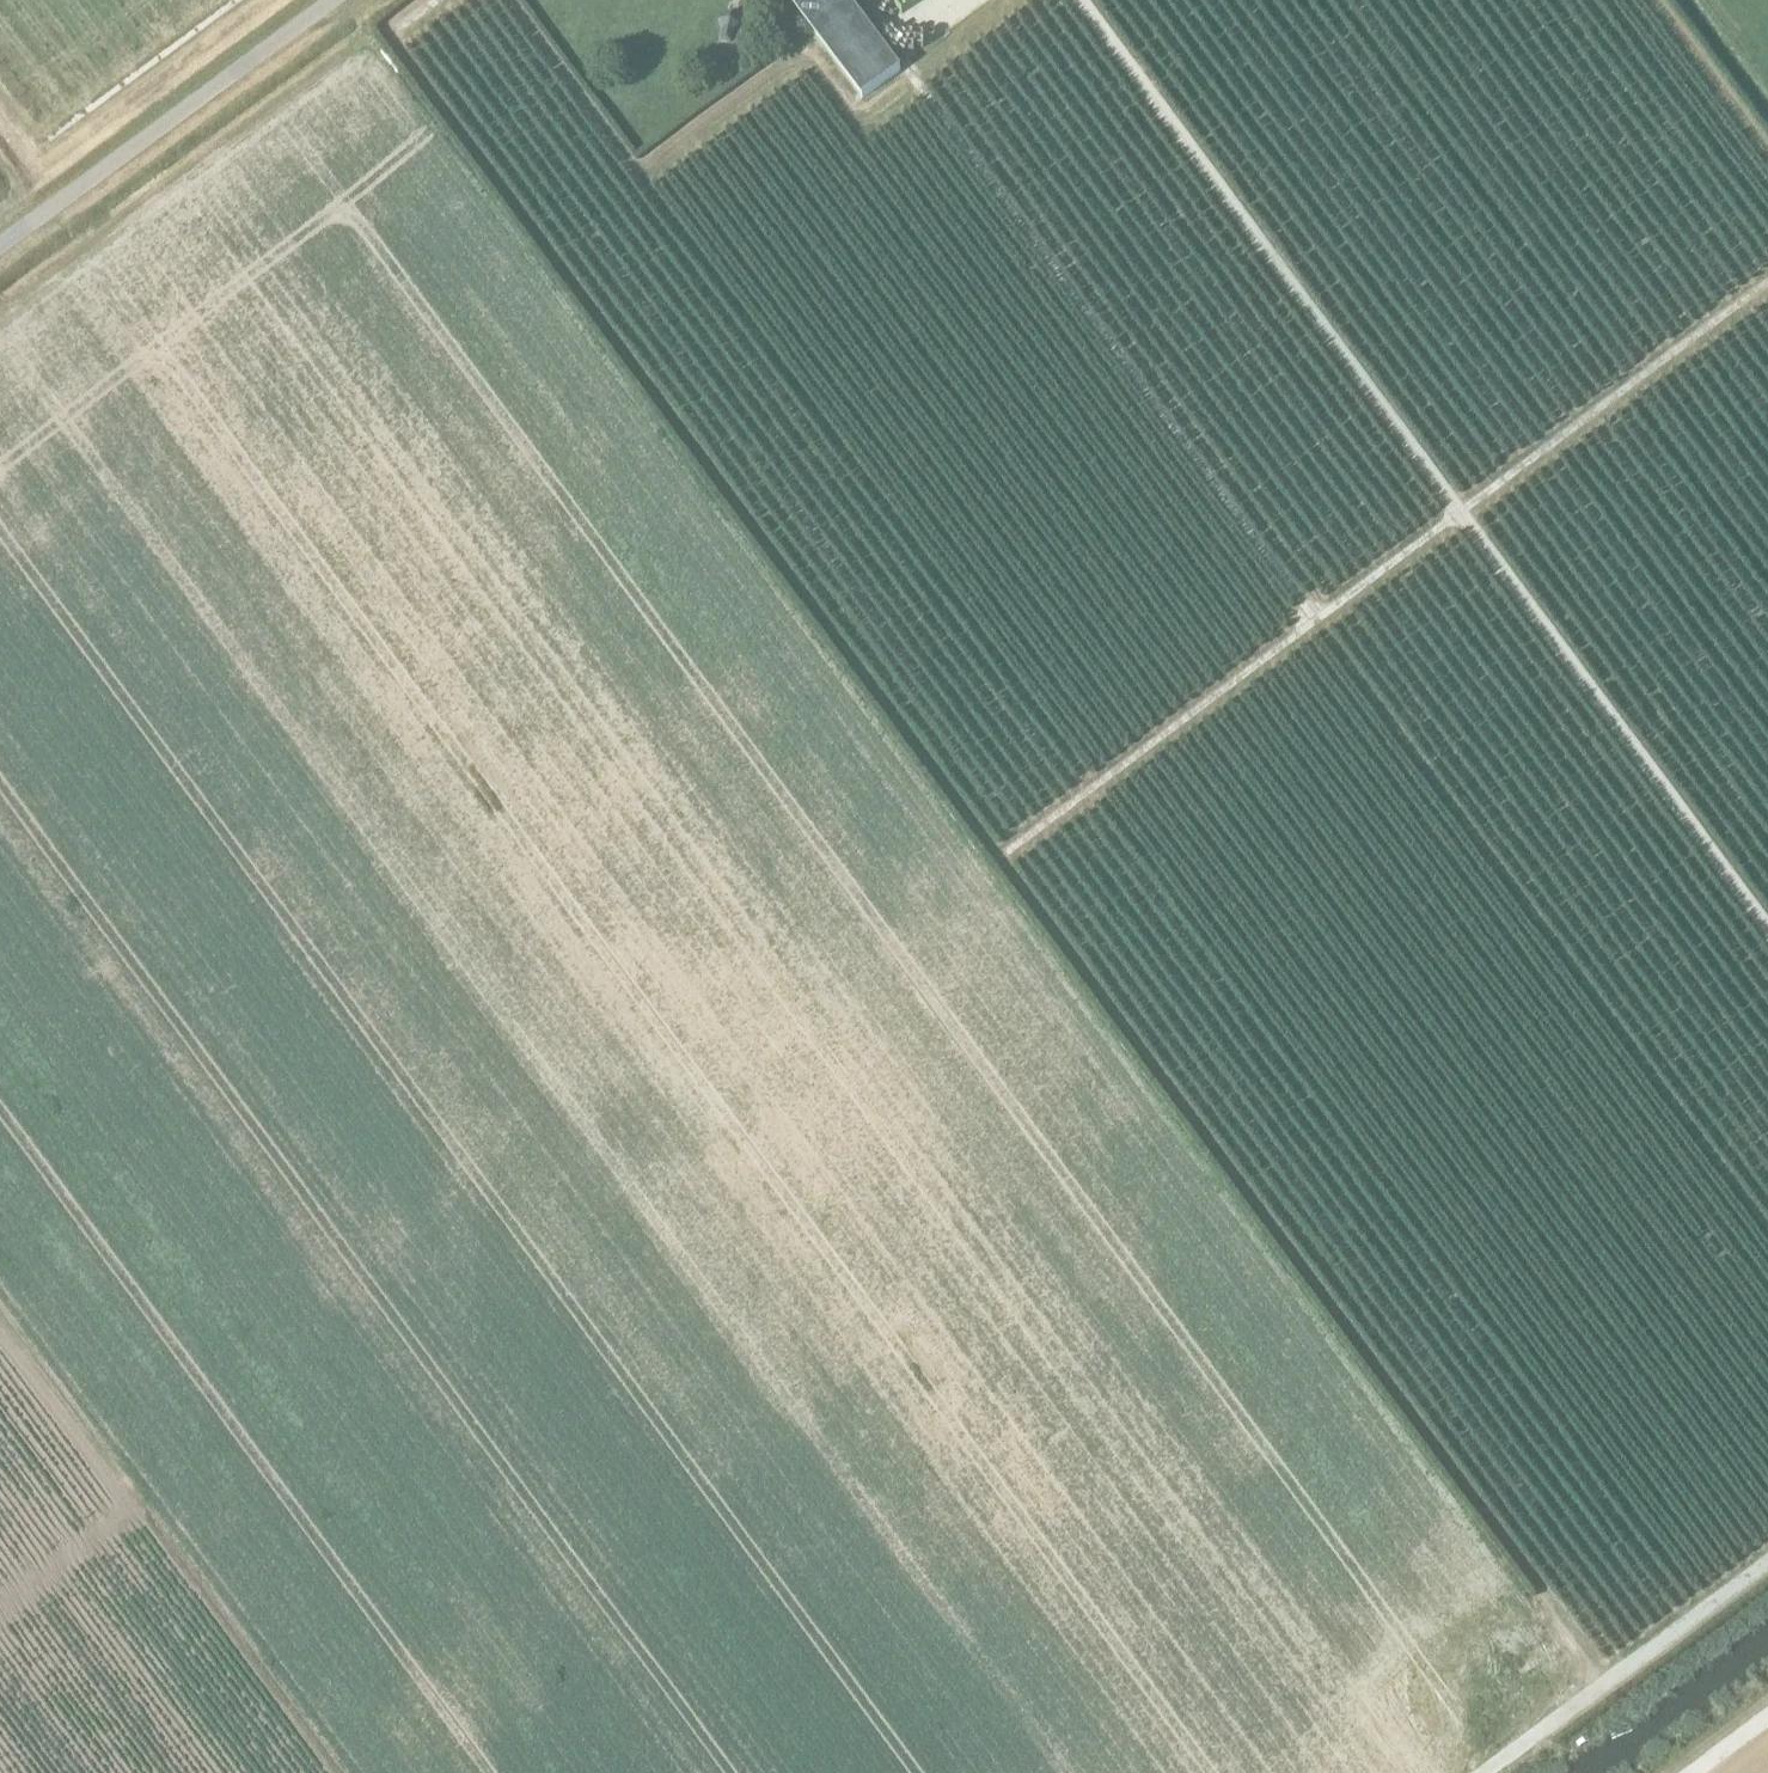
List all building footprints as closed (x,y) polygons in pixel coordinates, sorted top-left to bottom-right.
[(847,1),(847,0),(786,0),(808,30),(847,1)] [(899,71),(847,1),(808,30),(860,100),(899,71)]
